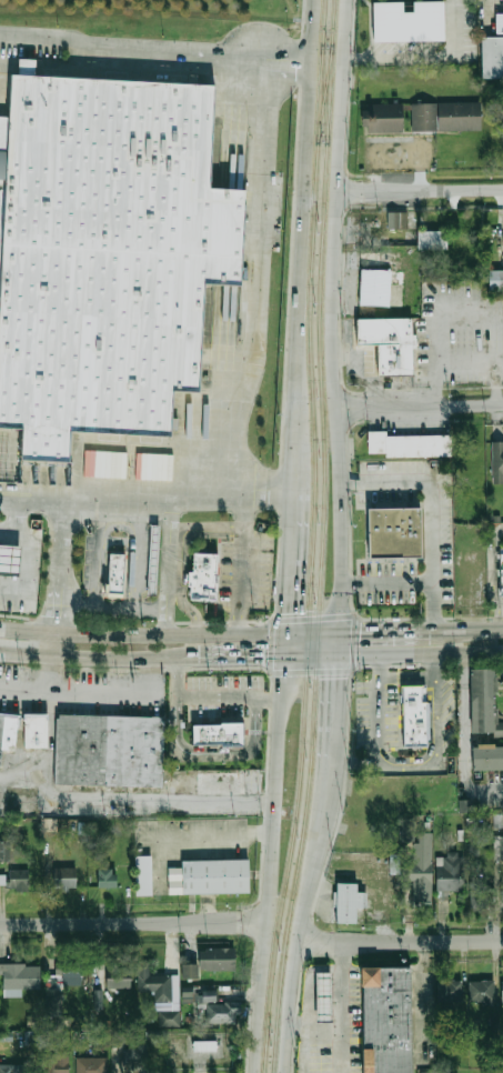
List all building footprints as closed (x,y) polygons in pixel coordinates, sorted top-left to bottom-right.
[(373,42),(444,41),(443,1),(413,2),(413,12),(403,12),(403,2),(373,2),(373,42)] [(484,36),(502,36),(502,79),(485,79),(484,36)] [(18,74),(35,75),(35,60),(19,59),(18,74)] [(11,75),(9,117),(0,116),(0,428),(22,429),(21,461),(68,463),(70,431),(170,436),(172,391),(198,392),(203,284),(240,286),(244,190),(209,188),(214,85),(11,75)] [(413,99),(437,98),(439,126),(414,126),(414,106),(413,99)] [(483,98),(483,124),(441,126),(441,99),(483,98)] [(368,100),(404,99),(404,100),(404,106),(405,128),(369,128),(368,100)] [(387,229),(408,229),(407,211),(387,212),(387,229)] [(417,249),(447,250),(447,231),(418,231),(417,249)] [(363,270),(392,270),(391,305),(363,304),(363,270)] [(491,270),(502,270),(502,293),(492,293),(491,270)] [(202,333),(211,333),(211,314),(202,313),(202,333)] [(360,318),(413,317),(414,374),(382,374),(381,344),(360,344),(360,318)] [(371,430),(388,430),(388,435),(388,452),(371,452),(371,430)] [(388,435),(449,435),(449,455),(388,455),(388,452),(388,435)] [(493,483),(502,483),(502,443),(493,443),(493,483)] [(368,508),(422,508),(422,556),(369,558),(368,508)] [(159,525),(150,525),(148,594),(157,594),(159,525)] [(24,575),(0,574),(0,544),(26,546),(24,575)] [(114,554),(129,555),(127,594),(113,594),(113,584),(114,554)] [(197,572),(198,554),(221,555),(219,601),(194,600),(195,586),(197,572)] [(497,723),(502,723),(502,738),(494,738),(494,733),(471,733),(471,670),(494,670),(494,678),(497,678),(497,693),(494,693),(494,710),(497,710),(497,723)] [(402,686),(429,686),(430,749),(403,749),(402,686)] [(13,751),(0,749),(0,713),(18,715),(13,751)] [(22,714),(44,713),(46,748),(22,748),(22,714)] [(52,784),(54,718),(57,718),(57,713),(160,716),(159,721),(162,721),(160,788),(52,784)] [(220,744),(191,744),(191,724),(219,724),(219,723),(241,723),(241,728),(243,728),(243,744),(241,744),(220,744)] [(494,748),(502,748),(502,769),(472,770),(472,749),(477,749),(477,744),(494,744),(494,748)] [(459,812),(473,811),(471,799),(458,800),(459,812)] [(56,818),(44,818),(45,831),(57,830),(56,818)] [(432,833),(414,833),(414,891),(432,891),(432,833)] [(9,840),(0,840),(0,861),(10,861),(9,840)] [(135,855),(153,855),(153,895),(135,895),(135,855)] [(464,894),(464,858),(437,858),(437,894),(464,894)] [(182,860),(249,859),(250,892),(182,893),(182,860)] [(77,868),(53,868),(53,890),(77,890),(77,868)] [(27,869),(9,870),(9,890),(28,889),(27,869)] [(97,888),(117,888),(117,869),(97,869),(97,888)] [(489,909),(489,881),(471,881),(471,909),(489,909)] [(335,883),(354,883),(354,892),(364,892),(364,909),(354,909),(353,923),(334,923),(334,906),(331,906),(331,892),(334,892),(335,883)] [(234,949),(200,949),(200,971),(234,971),(234,949)] [(62,985),(81,985),(81,959),(61,959),(62,985)] [(178,974),(150,975),(150,963),(139,963),(139,993),(157,992),(158,1027),(179,1026),(178,974)] [(2,964),(2,990),(41,990),(41,964),(2,964)] [(131,989),(131,964),(103,964),(103,989),(131,989)] [(197,980),(197,964),(182,964),(182,980),(197,980)] [(411,966),(411,1072),(361,1072),(361,967),(411,966)] [(315,1020),(331,1020),(331,972),(315,972),(315,1020)] [(462,1003),(462,981),(443,981),(443,1003),(462,1003)] [(470,981),(470,1003),(495,1003),(495,981),(470,981)] [(216,1002),(216,991),(194,992),(194,987),(181,987),(182,1003),(216,1002)] [(94,1009),(102,1009),(102,990),(94,990),(94,1009)] [(61,991),(48,991),(48,1012),(61,1012),(61,991)] [(199,1009),(207,1009),(207,1023),(241,1023),(241,1002),(217,1002),(217,991),(199,991),(199,1009)] [(27,1026),(36,1026),(36,1015),(27,1015),(27,1026)] [(125,1047),(126,1030),(112,1029),(112,1046),(125,1047)] [(216,1051),(216,1041),(193,1042),(193,1051),(216,1051)] [(48,1047),(48,1072),(69,1072),(69,1047),(48,1047)] [(147,1049),(123,1049),(123,1071),(147,1071),(147,1049)] [(78,1057),(78,1072),(108,1072),(108,1057),(78,1057)] [(28,1071),(17,1071),(17,1064),(0,1064),(0,1072),(28,1072),(28,1071)]
